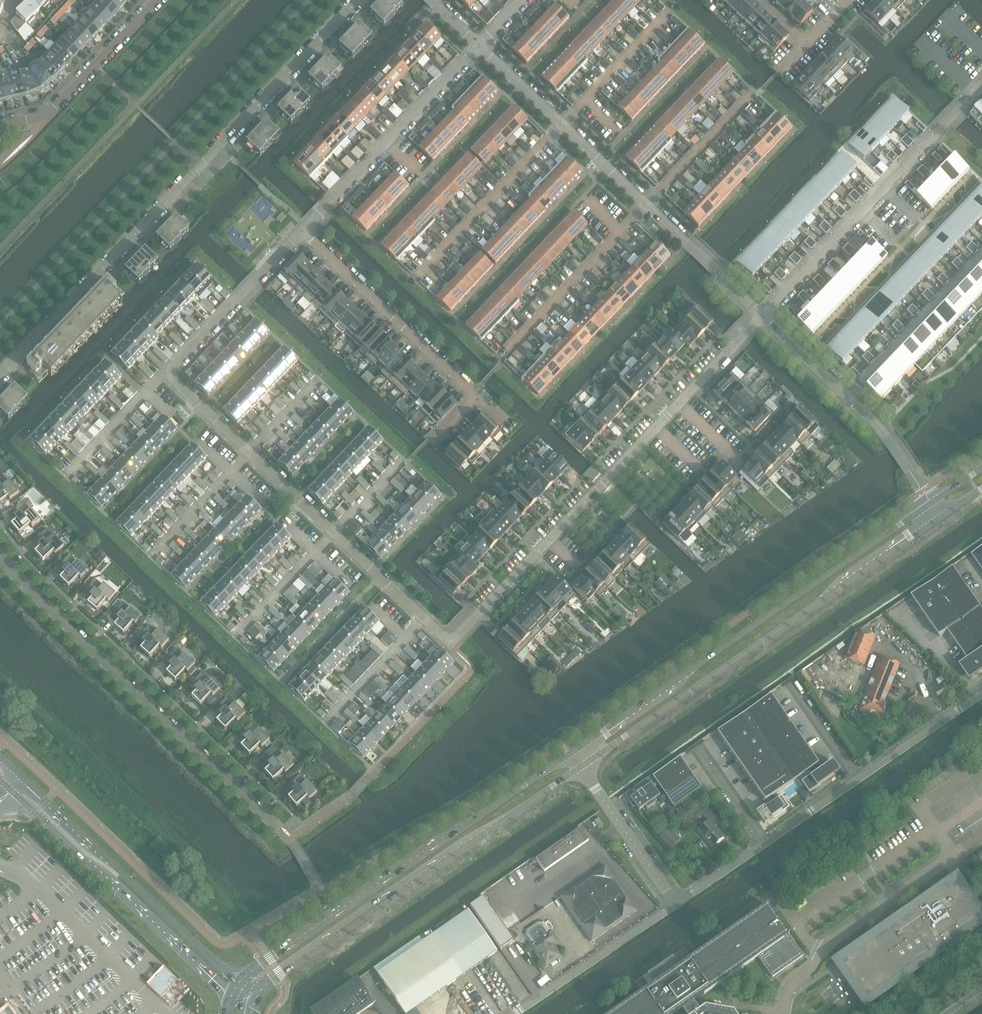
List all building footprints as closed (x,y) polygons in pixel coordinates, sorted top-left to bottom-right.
[(41,8),(32,0),(30,0),(16,15),(17,16),(11,23),(18,32),(26,42),(35,32),(27,23),(29,24),(35,18),(33,16),(41,8)] [(49,0),(32,0),(41,8),(42,7),(44,9),(50,2),(48,0),(49,0)] [(107,0),(100,0),(96,3),(112,18),(119,11),(107,0)] [(121,0),(107,0),(119,11),(126,4),(121,0)] [(403,6),(397,0),(382,0),(370,13),(384,27),(403,6)] [(469,9),(477,0),(460,0),(469,9)] [(627,0),(614,0),(613,1),(628,15),(635,8),(627,0)] [(749,0),(734,0),(728,5),(736,13),(749,0)] [(757,7),(750,0),(749,0),(736,13),(744,20),(757,7)] [(793,0),(778,0),(776,3),(783,10),(793,0)] [(804,4),(800,0),(793,0),(783,10),(791,18),(804,4)] [(884,0),(876,0),(872,4),(886,17),(893,9),(896,12),(896,11),(893,9),(884,0)] [(900,0),(884,0),(893,9),(896,11),(903,3),(901,1),(900,0)] [(504,7),(498,1),(495,5),(501,11),(504,7)] [(628,15),(613,1),(606,9),(621,22),(628,15)] [(665,8),(659,2),(656,5),(662,11),(665,8)] [(112,18),(96,3),(90,10),(106,26),(112,18)] [(800,26),(813,12),(804,4),(791,18),(800,26)] [(886,17),(872,4),(865,12),(862,15),(885,37),(888,34),(878,25),(886,17)] [(569,18),(555,5),(548,12),(562,26),(569,18)] [(752,28),(765,14),(757,7),(744,20),(752,28)] [(621,22),(606,9),(599,16),(613,30),(621,22)] [(106,26),(90,10),(83,17),(91,25),(99,33),(106,26)] [(58,21),(63,16),(59,12),(54,17),(58,21)] [(562,26),(548,12),(541,20),(555,33),(562,26)] [(760,35),(773,22),(765,14),(752,28),(760,35)] [(490,23),(482,16),(479,19),(487,26),(490,23)] [(613,30),(599,16),(592,23),(606,37),(613,30)] [(680,22),(674,16),(671,19),(677,25),(680,22)] [(99,33),(91,25),(83,17),(76,25),(77,25),(92,40),(99,33)] [(555,33),(541,20),(534,27),(548,41),(555,33)] [(767,43),(781,29),(773,22),(760,35),(757,38),(765,45),(767,43)] [(606,37),(592,23),(585,31),(599,44),(606,37)] [(441,38),(426,24),(418,32),(433,46),(441,38)] [(92,40),(77,25),(76,25),(69,32),(85,47),(92,40)] [(352,59),(372,38),(359,25),(339,46),(352,59)] [(44,35),(49,30),(45,27),(41,31),(44,35)] [(548,41),(534,27),(526,35),(541,48),(548,41)] [(776,51),(786,40),(789,37),(781,29),(767,43),(765,45),(773,53),(776,51)] [(665,35),(660,30),(657,34),(662,39),(665,35)] [(690,32),(688,30),(680,38),(682,40),(697,53),(704,45),(690,32)] [(599,44),(585,31),(578,38),(592,52),(599,44)] [(85,47),(69,32),(63,39),(79,54),(85,47)] [(433,46),(418,32),(410,40),(425,55),(433,46)] [(505,43),(510,38),(507,35),(502,40),(505,43)] [(541,48),(526,35),(519,42),(534,56),(541,48)] [(667,43),(670,40),(665,35),(662,39),(667,43)] [(842,36),(839,39),(831,47),(845,60),(848,62),(845,59),(853,52),(862,61),(865,58),(842,36)] [(592,52),(578,38),(571,46),(588,61),(586,59),(592,52)] [(682,40),(680,38),(673,46),(675,48),(689,61),(697,53),(682,40)] [(79,54),(63,39),(56,46),(72,61),(79,54)] [(32,48),(36,43),(33,40),(28,45),(32,48)] [(425,55),(410,40),(402,49),(417,63),(425,55)] [(534,56),(519,42),(512,50),(526,63),(534,56)] [(72,61),(56,46),(49,53),(65,68),(72,61)] [(588,61),(571,46),(564,53),(578,67),(580,69),(588,61)] [(650,51),(645,46),(642,49),(647,54),(650,51)] [(675,48),(673,46),(665,53),(668,55),(682,69),(689,61),(675,48)] [(845,60),(831,47),(824,55),(838,68),(840,70),(848,62),(845,60)] [(459,55),(451,48),(448,51),(456,58),(459,55)] [(417,63),(402,49),(394,57),(409,71),(417,63)] [(655,55),(650,51),(647,54),(652,59),(655,55)] [(65,68),(49,53),(42,60),(58,75),(65,68)] [(578,67),(564,53),(556,61),(570,75),(573,77),(580,69),(578,67)] [(668,55),(665,53),(658,61),(660,63),(674,77),(682,69),(668,55)] [(838,68),(824,55),(816,62),(830,75),(833,78),(840,70),(838,68)] [(322,92),(341,71),(328,57),(308,78),(321,91),(322,92)] [(409,71),(394,57),(386,65),(401,79),(409,71)] [(438,64),(432,58),(429,62),(435,68),(438,64)] [(733,73),(719,59),(712,67),(726,80),(733,73)] [(58,75),(42,60),(36,67),(35,65),(34,66),(52,82),(58,75)] [(570,75),(556,61),(549,69),(563,83),(565,85),(573,77),(570,75)] [(660,63),(658,61),(658,62),(660,64),(653,71),(667,84),(674,77),(660,63)] [(830,75),(816,62),(809,70),(823,83),(825,86),(833,78),(830,75)] [(441,73),(444,70),(438,64),(435,68),(441,73)] [(401,79),(386,65),(378,73),(393,88),(401,79)] [(52,82),(34,66),(28,72),(30,75),(41,94),(52,82)] [(726,80),(712,67),(704,74),(719,88),(726,80)] [(472,78),(477,72),(474,69),(468,75),(472,78)] [(563,83),(549,69),(541,77),(555,91),(557,93),(565,85),(563,83)] [(601,75),(596,69),(593,72),(598,78),(601,75)] [(823,83),(809,70),(801,78),(815,91),(818,94),(818,93),(815,91),(822,84),(825,86),(823,83)] [(667,84),(653,71),(646,78),(660,92),(667,84)] [(41,94),(30,75),(28,72),(20,74),(25,97),(41,94)] [(393,88),(378,73),(371,82),(385,96),(393,88)] [(25,97),(20,74),(10,76),(16,100),(25,97)] [(719,88),(704,74),(697,82),(712,95),(719,88)] [(422,81),(416,75),(413,78),(419,84),(422,81)] [(16,100),(10,76),(1,78),(6,102),(16,100)] [(484,79),(482,77),(474,85),(477,87),(491,101),(498,93),(484,79)] [(660,92),(646,78),(639,85),(653,99),(660,92)] [(815,91),(801,78),(794,86),(807,99),(810,102),(818,94),(815,91)] [(583,84),(578,79),(575,83),(580,87),(583,84)] [(462,88),(467,83),(464,80),(459,85),(462,88)] [(425,90),(429,86),(422,81),(419,84),(425,90)] [(385,96),(371,82),(363,90),(377,104),(385,96)] [(712,95),(697,82),(690,89),(705,103),(712,95)] [(749,88),(743,82),(740,85),(746,91),(749,88)] [(585,92),(588,88),(583,84),(580,87),(585,92)] [(456,94),(462,88),(459,85),(453,91),(456,94)] [(477,87),(474,85),(467,93),(469,95),(483,109),(491,101),(477,87)] [(653,99),(639,85),(632,93),(646,106),(653,99)] [(610,95),(604,89),(601,92),(607,98),(610,95)] [(705,103),(690,89),(683,96),(698,110),(705,103)] [(291,124),(311,103),(297,90),(277,111),(290,123),(291,124)] [(377,104),(363,90),(355,98),(369,112),(377,104)] [(407,97),(401,91),(397,95),(403,101),(407,97)] [(449,102),(454,96),(451,93),(446,99),(449,102)] [(469,95),(467,93),(459,101),(462,103),(476,116),(483,109),(469,95)] [(646,106),(632,93),(625,100),(639,114),(646,106)] [(698,110),(683,96),(676,104),(691,117),(698,110)] [(765,103),(758,96),(755,99),(763,106),(765,103)] [(413,103),(407,97),(403,101),(409,107),(413,103)] [(369,112),(355,98),(347,106),(362,120),(369,112)] [(574,103),(569,98),(566,101),(571,106),(574,103)] [(909,113),(893,98),(885,106),(901,121),(909,113)] [(639,114),(625,100),(617,108),(632,121),(639,114)] [(462,103),(459,101),(452,109),(454,111),(468,124),(476,116),(462,103)] [(981,119),(981,103),(970,116),(978,123),(981,119)] [(691,117),(676,104),(669,111),(684,125),(691,117)] [(362,120),(347,106),(339,115),(354,129),(362,120)] [(527,120),(513,106),(506,114),(520,128),(527,120)] [(901,121),(885,106),(878,114),(893,129),(901,121)] [(388,117),(391,114),(385,108),(382,111),(388,117)] [(454,111),(452,109),(454,111),(447,118),(461,132),(468,124),(454,111)] [(684,125),(669,111),(662,119),(676,132),(684,125)] [(751,116),(745,111),(741,114),(747,120),(751,116)] [(397,119),(391,114),(388,117),(394,123),(397,119)] [(520,128),(506,114),(499,122),(513,135),(520,128)] [(792,129),(777,114),(770,122),(785,137),(792,129)] [(893,129),(878,114),(870,122),(886,137),(893,129)] [(354,129),(339,115),(331,123),(346,137),(348,139),(346,136),(354,129)] [(757,122),(751,116),(747,120),(753,126),(757,122)] [(461,132),(447,118),(440,125),(454,139),(461,132)] [(676,132),(662,119),(655,126),(669,140),(671,142),(672,141),(670,139),(676,132)] [(260,156),(280,136),(266,122),(246,143),(260,156)] [(513,135),(499,122),(492,129),(506,143),(513,135)] [(785,137),(770,122),(762,130),(777,145),(785,137)] [(886,137),(870,122),(863,130),(878,145),(886,137)] [(926,129),(918,122),(916,125),(923,132),(926,129)] [(346,137),(331,123),(324,131),(338,145),(340,147),(348,139),(346,137)] [(375,130),(369,124),(366,128),(372,134),(375,130)] [(454,139),(440,125),(433,133),(447,146),(454,139)] [(669,140),(655,126),(648,134),(662,147),(664,149),(671,142),(669,140)] [(736,132),(730,126),(726,130),(732,136),(736,132)] [(506,143),(492,129),(485,136),(499,150),(506,143)] [(381,136),(375,130),(372,134),(378,140),(381,136)] [(544,136),(538,130),(535,133),(541,139),(544,136)] [(777,145),(762,130),(755,138),(770,153),(777,145)] [(878,145),(863,130),(855,138),(871,153),(878,145)] [(338,145),(324,131),(316,139),(331,153),(333,154),(340,147),(338,145)] [(742,138),(736,132),(732,136),(738,141),(742,138)] [(411,141),(417,136),(414,133),(408,138),(411,141)] [(447,146),(433,133),(426,140),(440,154),(447,146)] [(662,147),(648,134),(640,141),(654,155),(657,157),(664,149),(662,147)] [(499,150),(485,136),(477,144),(492,157),(499,150)] [(913,142),(906,136),(903,138),(911,145),(913,142)] [(770,153),(755,138),(747,146),(762,160),(770,153)] [(871,153),(855,138),(848,146),(863,161),(871,153)] [(911,145),(903,138),(901,141),(908,148),(911,145)] [(331,153),(316,139),(309,146),(323,160),(325,162),(333,154),(331,153)] [(440,154),(426,140),(419,148),(433,162),(440,154)] [(654,155),(640,141),(633,150),(647,163),(649,165),(657,157),(654,155)] [(720,149),(714,143),(710,146),(716,152),(720,149)] [(367,151),(360,144),(357,147),(364,154),(367,151)] [(492,157),(477,144),(470,152),(484,165),(492,157)] [(558,149),(552,144),(549,147),(555,153),(558,149)] [(949,152),(942,145),(939,148),(947,155),(949,152)] [(323,160),(309,146),(302,154),(316,168),(318,170),(325,162),(323,160)] [(762,160),(747,146),(739,154),(754,169),(762,160)] [(349,158),(352,155),(346,149),(343,152),(349,158)] [(686,155),(680,149),(677,153),(683,158),(686,155)] [(726,154),(720,149),(716,152),(722,158),(726,154)] [(647,163),(633,150),(625,158),(639,171),(641,173),(649,165),(647,163)] [(898,158),(891,151),(888,154),(896,161),(898,158)] [(856,168),(841,153),(833,161),(849,176),(856,168)] [(942,160),(934,153),(931,156),(939,163),(942,160)] [(322,174),(318,170),(316,168),(302,154),(294,163),(308,176),(314,182),(322,174)] [(482,167),(468,154),(461,161),(475,175),(482,167)] [(754,169),(739,154),(731,163),(746,177),(754,169)] [(896,161),(888,154),(886,157),(893,164),(896,161)] [(358,160),(352,155),(349,158),(355,164),(358,160)] [(969,171),(954,156),(946,164),(961,179),(969,171)] [(582,173),(566,157),(559,165),(575,181),(582,173)] [(543,163),(539,158),(535,162),(540,166),(543,163)] [(668,164),(663,159),(659,163),(664,168),(668,164)] [(704,165),(698,160),(694,163),(700,169),(704,165)] [(475,175),(461,161),(454,169),(468,183),(475,175)] [(849,176),(833,161),(826,169),(841,184),(849,176)] [(383,172),(388,166),(385,163),(380,169),(383,172)] [(545,171),(548,168),(543,163),(540,166),(545,171)] [(746,177),(731,163),(723,171),(738,185),(746,177)] [(669,172),(673,169),(668,164),(664,168),(669,172)] [(961,179),(946,164),(938,172),(954,187),(961,179)] [(337,170),(331,165),(328,168),(334,174),(337,170)] [(575,181),(559,165),(551,173),(567,189),(575,181)] [(710,171),(704,165),(700,169),(707,175),(710,171)] [(930,173),(922,166),(920,169),(927,176),(930,173)] [(883,174),(876,167),(873,170),(881,177),(883,174)] [(468,183),(454,169),(446,176),(460,190),(468,183)] [(841,184),(826,169),(818,177),(834,192),(841,184)] [(927,176),(920,169),(917,171),(924,178),(927,176)] [(343,176),(337,170),(334,174),(340,180),(343,176)] [(738,185),(723,171),(715,180),(730,194),(738,185)] [(504,177),(498,172),(495,175),(501,181),(504,177)] [(954,187),(938,172),(931,179),(946,194),(954,187)] [(409,187),(395,173),(388,181),(402,194),(409,187)] [(567,189),(551,173),(544,181),(560,197),(567,189)] [(529,179),(524,174),(520,177),(525,182),(529,179)] [(460,190),(446,176),(439,184),(454,197),(460,190)] [(688,182),(682,176),(679,180),(685,185),(688,182)] [(498,183),(493,177),(490,181),(495,186),(498,183)] [(834,192),(818,177),(811,185),(826,199),(834,192)] [(874,184),(866,177),(864,180),(871,187),(874,184)] [(659,183),(653,178),(650,181),(656,187),(659,183)] [(530,187),(534,183),(529,179),(525,182),(530,187)] [(946,194),(931,179),(923,187),(939,202),(946,194)] [(730,194),(715,180),(707,188),(722,202),(730,194)] [(402,194),(388,181),(380,188),(394,202),(402,194)] [(560,197),(544,181),(536,189),(552,205),(560,197)] [(694,188),(688,182),(685,185),(691,191),(694,188)] [(914,189),(907,182),(904,185),(912,191),(914,189)] [(329,191),(322,184),(319,187),(327,194),(329,191)] [(454,197),(439,184),(432,191),(446,205),(454,197)] [(826,199),(811,185),(803,193),(819,207),(826,199)] [(939,202),(923,187),(916,195),(931,210),(939,202)] [(394,202),(380,188),(373,196),(387,209),(394,202)] [(722,202),(707,188),(700,196),(715,210),(722,202)] [(552,205),(536,189),(529,197),(545,212),(552,205)] [(861,197),(854,190),(851,193),(858,200),(861,197)] [(446,205),(432,191),(425,199),(440,212),(446,205)] [(675,199),(667,192),(665,195),(672,202),(675,199)] [(976,192),(968,200),(981,213),(981,198),(976,192)] [(819,207),(803,193),(796,200),(811,215),(819,207)] [(858,200),(851,193),(848,196),(856,203),(858,200)] [(387,209),(373,196),(366,203),(381,217),(387,209)] [(715,210),(700,196),(692,204),(706,219),(715,210)] [(545,212),(529,197),(528,197),(531,199),(524,206),(538,220),(545,212)] [(440,212),(425,199),(418,206),(432,220),(434,222),(435,221),(433,219),(440,212)] [(811,215),(796,200),(789,208),(804,223),(811,215)] [(968,200),(960,208),(976,222),(981,216),(981,213),(968,200)] [(345,211),(350,206),(347,203),(342,208),(345,211)] [(381,217),(366,203),(359,210),(373,224),(381,217)] [(706,219),(692,204),(683,213),(698,227),(706,219)] [(432,220),(418,206),(411,214),(425,227),(427,229),(434,222),(432,220)] [(538,220),(524,206),(517,213),(531,227),(538,220)] [(846,213),(839,206),(836,209),(844,216),(846,213)] [(804,223),(789,208),(781,216),(797,231),(804,223)] [(976,222),(960,208),(953,216),(968,230),(976,222)] [(844,216),(836,209),(834,212),(841,219),(844,216)] [(373,224),(359,210),(352,218),(366,232),(373,224)] [(588,226),(573,212),(566,219),(580,233),(588,226)] [(281,223),(286,217),(282,213),(277,219),(281,223)] [(531,227),(517,213),(510,221),(524,234),(531,227)] [(425,227),(411,214),(404,221),(418,235),(420,237),(427,229),(425,227)] [(797,231),(781,216),(774,224),(789,238),(797,231)] [(968,230),(953,216),(946,223),(961,238),(968,230)] [(170,251),(190,230),(176,217),(156,238),(170,251)] [(580,233),(566,219),(559,227),(573,241),(580,233)] [(418,235),(404,221),(396,229),(410,243),(412,245),(420,237),(418,235)] [(524,234),(510,221),(503,228),(517,242),(524,234)] [(831,229),(824,222),(821,224),(829,231),(831,229)] [(961,238),(946,223),(938,231),(954,246),(961,238)] [(644,231),(639,226),(636,224),(634,227),(641,234),(644,231)] [(789,238),(774,224),(766,231),(782,246),(789,238)] [(829,231),(821,224),(819,227),(826,234),(829,231)] [(573,241),(559,227),(552,234),(566,248),(573,241)] [(517,242),(503,228),(496,236),(510,249),(517,242)] [(410,243),(396,229),(388,237),(403,251),(405,253),(412,245),(410,243)] [(782,246),(766,231),(759,239),(774,254),(782,246)] [(868,238),(860,231),(857,234),(865,241),(868,238)] [(954,246),(938,231),(931,239),(946,254),(954,246)] [(438,236),(433,232),(430,235),(435,240),(438,236)] [(474,238),(468,232),(465,235),(471,241),(474,238)] [(566,248),(552,234),(545,242),(559,255),(566,248)] [(604,241),(598,235),(595,238),(601,244),(604,241)] [(443,241),(438,236),(435,240),(440,245),(443,241)] [(510,249),(496,236),(488,243),(503,257),(510,249)] [(403,251),(388,237),(381,245),(395,259),(397,261),(405,253),(403,251)] [(816,244),(809,237),(806,240),(814,247),(816,244)] [(469,243),(463,238),(460,241),(466,247),(469,243)] [(628,245),(622,239),(619,243),(625,249),(628,245)] [(774,254),(759,239),(751,247),(767,262),(774,254)] [(946,254),(931,239),(923,247),(939,261),(946,254)] [(814,247),(806,240),(804,243),(811,250),(814,247)] [(559,255),(545,242),(538,249),(552,263),(559,255)] [(670,257),(656,242),(647,251),(662,265),(670,257)] [(887,257),(872,242),(864,250),(880,265),(887,257)] [(503,257),(488,243),(481,251),(495,264),(503,257)] [(979,250),(972,243),(969,245),(976,252),(979,250)] [(855,251),(848,244),(845,247),(852,254),(855,251)] [(634,251),(628,245),(625,249),(631,254),(634,251)] [(976,252),(969,245),(966,248),(973,255),(976,252)] [(306,255),(310,251),(306,247),(302,251),(306,255)] [(423,252),(418,247),(415,251),(420,255),(423,252)] [(767,262),(751,247),(744,255),(759,270),(767,262)] [(852,254),(845,247),(842,250),(850,257),(852,254)] [(939,261),(923,247),(916,255),(931,269),(939,261)] [(552,263),(538,249),(531,257),(545,270),(552,263)] [(139,284),(159,263),(145,250),(125,270),(139,284)] [(880,265),(864,250),(856,258),(872,273),(880,265)] [(662,265),(647,251),(639,259),(654,273),(662,265)] [(428,257),(423,252),(420,255),(425,260),(428,257)] [(493,267),(479,253),(472,261),(486,274),(493,267)] [(799,263),(802,260),(794,253),(792,256),(799,263)] [(288,282),(307,263),(298,255),(284,270),(292,278),(287,282),(288,282)] [(759,270),(744,255),(736,263),(752,278),(759,270)] [(931,269),(916,255),(908,263),(924,277),(931,269)] [(612,262),(606,256),(603,259),(609,265),(612,262)] [(799,263),(792,256),(789,259),(796,265),(799,263)] [(545,270),(531,257),(524,264),(538,278),(545,270)] [(872,273),(856,258),(849,266),(864,280),(872,273)] [(964,265),(957,258),(954,261),(961,268),(964,265)] [(654,273),(639,259),(632,268),(647,282),(654,273)] [(840,267),(833,260),(830,263),(837,269),(840,267)] [(486,274),(472,261),(465,268),(479,282),(486,274)] [(961,268),(954,261),(951,264),(959,271),(961,268)] [(618,267),(612,262),(609,265),(615,271),(618,267)] [(296,290),(314,270),(313,269),(307,263),(288,282),(296,290)] [(837,269),(830,263),(827,265),(835,272),(837,269)] [(924,277),(908,263),(901,270),(916,285),(924,277)] [(215,281),(197,264),(189,273),(204,287),(206,290),(215,281)] [(538,278),(524,264),(517,271),(531,285),(538,278)] [(303,298),(322,278),(316,272),(320,268),(316,265),(313,269),(314,270),(296,290),(303,297),(303,298)] [(414,271),(408,266),(405,269),(411,274),(414,271)] [(864,280),(849,266),(842,273),(857,288),(864,280)] [(479,282),(465,268),(458,276),(472,289),(479,282)] [(647,282),(632,268),(624,276),(639,290),(647,282)] [(784,278),(787,275),(779,268),(777,271),(784,278)] [(966,280),(981,295),(981,273),(978,269),(966,280)] [(916,285),(901,270),(894,278),(909,293),(916,285)] [(531,285),(517,271),(510,279),(524,292),(531,285)] [(784,278),(777,271),(774,274),(781,281),(784,278)] [(597,278),(591,272),(587,276),(593,282),(597,278)] [(204,287),(189,273),(181,281),(196,295),(204,287)] [(857,288),(842,273),(834,281),(850,296),(857,288)] [(949,281),(942,274),(939,277),(946,284),(949,281)] [(825,282),(818,275),(815,278),(823,285),(825,282)] [(472,289),(458,276),(450,283),(465,297),(472,289)] [(639,290),(624,276),(616,284),(631,298),(639,290)] [(946,284),(939,277),(936,280),(944,287),(946,284)] [(330,285),(328,284),(322,278),(323,278),(322,278),(303,298),(311,305),(330,285)] [(603,284),(597,278),(593,282),(599,287),(603,284)] [(823,285),(815,278),(813,281),(820,288),(823,285)] [(909,293),(894,278),(886,286),(902,301),(909,293)] [(524,292),(510,279),(503,286),(517,300),(519,302),(519,301),(517,299),(524,292)] [(320,311),(337,293),(331,287),(335,283),(332,280),(328,284),(330,285),(311,305),(315,301),(323,308),(320,311)] [(429,286),(423,280),(420,283),(426,289),(429,286)] [(955,292),(978,314),(981,310),(981,295),(966,280),(955,292)] [(52,376),(122,302),(117,297),(121,293),(108,281),(27,366),(31,369),(42,380),(49,373),(52,376)] [(196,295),(181,281),(173,289),(188,303),(196,295)] [(850,296),(834,281),(827,289),(842,304),(850,296)] [(465,297),(450,283),(443,291),(458,304),(465,297)] [(631,298),(616,284),(608,292),(623,307),(631,298)] [(772,291),(764,284),(762,287),(769,294),(772,291)] [(517,300),(503,286),(495,294),(509,308),(511,310),(519,302),(517,300)] [(902,301),(886,286),(879,294),(894,308),(902,301)] [(188,303),(173,289),(165,298),(180,312),(188,303)] [(581,295),(575,289),(572,292),(578,298),(581,295)] [(842,304),(827,289),(819,297),(835,312),(842,304)] [(230,295),(224,290),(220,294),(226,299),(230,295)] [(934,296),(927,290),(924,292),(932,299),(934,296)] [(458,304),(443,291),(436,298),(450,312),(458,304)] [(810,298),(803,291),(800,294),(808,301),(810,298)] [(623,307),(608,292),(600,300),(615,315),(623,307)] [(932,299),(924,292),(922,295),(929,302),(932,299)] [(955,292),(944,304),(967,326),(978,314),(955,292)] [(328,318),(345,300),(344,299),(337,293),(320,311),(328,318)] [(336,326),(353,307),(353,308),(347,302),(351,298),(348,294),(344,299),(345,300),(328,318),(336,326)] [(509,308),(495,294),(488,302),(502,315),(504,317),(511,310),(509,308)] [(808,301),(800,294),(798,297),(805,304),(808,301)] [(894,308),(879,294),(871,302),(887,316),(894,308)] [(584,304),(587,300),(581,295),(578,298),(584,304)] [(835,312),(819,297),(812,305),(827,320),(835,312)] [(180,312),(165,298),(157,306),(172,320),(180,312)] [(210,305),(204,300),(200,303),(206,309),(210,305)] [(615,315),(600,300),(592,309),(607,323),(615,315)] [(502,315),(488,302),(480,310),(495,323),(497,325),(504,317),(502,315)] [(887,316),(871,302),(864,309),(879,324),(887,316)] [(694,304),(685,313),(705,332),(713,323),(694,304)] [(944,304),(933,316),(956,337),(967,326),(944,304)] [(215,311),(210,305),(206,309),(212,314),(215,311)] [(565,311),(559,305),(556,309),(562,315),(565,311)] [(827,320),(812,305),(804,313),(820,327),(827,320)] [(919,312),(912,305),(909,308),(917,315),(919,312)] [(172,320),(157,306),(149,314),(164,328),(172,320)] [(344,333),(361,315),(360,313),(353,307),(336,326),(339,323),(347,330),(344,333)] [(536,312),(530,307),(527,310),(533,315),(536,312)] [(795,314),(788,307),(785,310),(793,317),(795,314)] [(917,315),(909,308),(907,311),(914,318),(917,315)] [(352,340),(369,322),(363,317),(367,313),(363,309),(360,313),(361,315),(344,333),(352,340)] [(607,323),(592,309),(584,317),(599,331),(607,323)] [(879,324),(864,309),(856,317),(872,332),(879,324)] [(495,323),(480,310),(473,318),(487,331),(489,333),(497,325),(495,323)] [(571,317),(565,311),(562,315),(568,320),(571,317)] [(522,317),(517,312),(514,315),(519,320),(522,317)] [(687,315),(679,323),(697,340),(699,338),(705,332),(685,313),(687,315)] [(820,327),(804,313),(797,321),(812,335),(820,327)] [(164,328),(149,314),(141,322),(159,339),(159,338),(157,336),(164,328)] [(194,322),(188,316),(185,320),(190,325),(194,322)] [(933,316),(922,327),(945,349),(956,337),(933,316)] [(524,325),(527,321),(522,317),(519,320),(524,325)] [(599,331),(584,317),(576,325),(591,340),(599,331)] [(872,332),(856,317),(849,325),(864,340),(872,332)] [(487,331),(473,318),(465,326),(479,339),(481,341),(489,333),(487,331)] [(269,333),(255,320),(248,328),(262,341),(269,333)] [(552,328),(545,321),(542,324),(549,331),(552,328)] [(902,331),(904,328),(897,321),(894,324),(902,331)] [(141,322),(134,330),(151,346),(155,342),(157,344),(156,345),(166,355),(170,350),(159,339),(141,322)] [(196,331),(200,327),(194,322),(190,325),(196,331)] [(360,348),(377,330),(376,328),(369,322),(352,340),(360,348)] [(671,330),(670,330),(689,348),(696,341),(699,345),(702,342),(699,338),(697,340),(679,323),(681,325),(674,333),(671,330)] [(902,331),(894,324),(892,326),(899,333),(902,331)] [(366,357),(385,337),(379,331),(382,328),(379,325),(376,328),(377,330),(360,348),(363,346),(370,352),(366,357)] [(591,340),(576,325),(569,333),(584,348),(591,340)] [(864,340),(849,325),(842,333),(857,348),(864,340)] [(507,332),(503,327),(499,331),(504,336),(507,332)] [(922,327),(911,339),(933,361),(945,349),(922,327)] [(262,341),(248,328),(240,336),(254,349),(262,341)] [(151,346),(134,330),(127,338),(144,354),(151,346)] [(542,335),(536,330),(533,333),(539,339),(542,335)] [(670,330),(662,338),(678,353),(679,351),(685,345),(689,348),(670,330)] [(512,337),(507,332),(504,336),(509,340),(512,337)] [(178,338),(172,333),(169,336),(175,342),(178,338)] [(584,348),(569,333),(561,341),(559,340),(561,342),(576,356),(584,348)] [(857,348),(842,333),(834,341),(849,356),(857,348)] [(548,341),(542,335),(539,339),(545,345),(548,341)] [(254,349),(240,336),(233,344),(247,357),(254,349)] [(660,336),(652,344),(655,347),(670,361),(676,354),(680,358),(683,355),(679,351),(678,353),(662,338),(660,336)] [(889,343),(882,336),(879,339),(887,346),(889,343)] [(374,364),(393,345),(391,343),(385,337),(366,357),(374,364)] [(144,354),(127,338),(119,346),(136,362),(144,354)] [(184,344),(178,338),(175,342),(180,347),(184,344)] [(381,372),(401,352),(394,346),(398,342),(396,341),(395,339),(391,343),(393,345),(374,364),(374,365),(379,361),(386,367),(381,372)] [(887,346),(879,339),(877,342),(884,349),(887,346)] [(911,339),(899,351),(915,365),(922,373),(933,361),(911,339)] [(561,342),(559,340),(552,348),(553,349),(568,364),(576,356),(561,342)] [(849,356),(834,341),(826,349),(842,364),(849,356)] [(247,357),(233,344),(225,351),(239,365),(247,357)] [(524,355),(527,351),(521,345),(518,349),(524,355)] [(136,362),(119,346),(111,354),(128,370),(136,362)] [(499,351),(493,346),(490,349),(496,355),(499,351)] [(298,361),(284,347),(276,355),(290,369),(298,361)] [(644,352),(662,369),(664,368),(670,361),(655,347),(647,354),(644,352)] [(162,354),(156,348),(153,352),(159,357),(162,354)] [(553,349),(552,348),(544,356),(546,357),(561,372),(568,364),(553,349)] [(239,365),(225,351),(218,359),(232,373),(239,365)] [(533,357),(527,351),(524,355),(530,360),(533,357)] [(899,351),(888,362),(904,377),(914,366),(915,366),(899,351)] [(408,360),(406,359),(401,353),(401,352),(381,372),(389,380),(408,360)] [(644,352),(636,361),(654,378),(660,371),(664,374),(667,371),(664,368),(662,369),(644,352)] [(875,359),(867,352),(865,355),(872,362),(875,359)] [(169,360),(162,354),(159,357),(165,363),(169,360)] [(397,387),(416,368),(410,362),(414,357),(411,354),(406,359),(408,360),(389,380),(397,387)] [(290,369),(276,355),(269,363),(283,377),(290,369)] [(872,362),(865,355),(862,358),(869,365),(872,362)] [(546,357),(544,356),(537,363),(538,365),(553,380),(561,372),(546,357)] [(232,373),(218,359),(210,367),(224,381),(232,373)] [(514,367),(507,360),(504,363),(511,370),(514,367)] [(122,377),(105,361),(97,369),(114,385),(122,377)] [(639,363),(631,371),(646,386),(648,384),(654,378),(636,361),(639,363)] [(879,372),(877,374),(892,389),(904,377),(888,362),(879,372)] [(283,377),(269,363),(261,371),(275,384),(283,377)] [(538,365),(537,363),(529,371),(531,373),(546,387),(553,380),(538,365)] [(148,369),(141,364),(138,367),(144,373),(148,369)] [(224,381),(210,367),(203,375),(217,389),(224,381)] [(405,395),(424,375),(422,373),(416,368),(397,387),(405,395)] [(860,375),(852,368),(849,371),(857,378),(860,375)] [(114,385),(97,369),(89,377),(106,393),(114,385)] [(154,375),(148,369),(144,373),(150,379),(154,375)] [(417,398),(432,382),(431,382),(425,377),(429,372),(426,369),(422,373),(424,375),(405,395),(409,391),(417,398)] [(275,384),(261,371),(254,379),(268,392),(275,384)] [(531,373),(529,371),(521,380),(523,381),(538,396),(546,387),(531,373)] [(631,371),(623,380),(638,394),(645,387),(648,391),(651,388),(648,384),(646,386),(631,371)] [(721,401),(740,381),(731,373),(712,392),(721,401)] [(877,374),(866,386),(873,393),(881,401),(892,389),(877,374)] [(217,389),(203,375),(195,383),(209,397),(217,389)] [(620,376),(612,385),(630,403),(632,401),(638,394),(623,380),(620,376)] [(106,393),(89,377),(82,385),(99,401),(106,393)] [(268,392),(254,379),(246,386),(260,400),(268,392)] [(729,408),(748,389),(740,381),(721,401),(728,407),(724,411),(727,414),(731,410),(729,408)] [(920,386),(916,381),(912,385),(917,390),(920,386)] [(440,389),(438,388),(432,382),(417,398),(418,398),(425,405),(421,409),(440,389)] [(328,389),(323,384),(320,388),(325,393),(328,389)] [(429,417),(448,397),(441,391),(445,387),(442,384),(438,388),(440,389),(421,409),(429,417)] [(99,401),(82,385),(75,392),(92,409),(99,401)] [(612,385),(604,393),(622,411),(629,404),(633,408),(636,404),(632,401),(630,403),(612,385)] [(28,400),(15,386),(0,402),(0,412),(8,420),(28,400)] [(138,392),(131,386),(128,390),(134,396),(138,392)] [(260,400),(246,386),(239,394),(253,408),(260,400)] [(737,416),(756,397),(748,389),(729,408),(731,410),(737,416)] [(92,409),(75,392),(67,400),(84,417),(92,409)] [(460,401),(464,397),(459,393),(455,397),(460,401)] [(604,393),(596,402),(615,419),(616,418),(616,417),(622,411),(604,393)] [(909,397),(904,393),(901,397),(905,401),(909,397)] [(253,408),(239,394),(231,402),(245,416),(253,408)] [(118,401),(112,395),(108,398),(114,404),(118,401)] [(437,425),(456,405),(448,397),(429,417),(437,425)] [(746,424),(764,404),(760,408),(752,401),(757,397),(756,397),(737,416),(744,423),(741,426),(744,429),(747,426),(746,424)] [(315,404),(310,399),(306,402),(311,407),(315,404)] [(354,414),(339,399),(331,407),(346,422),(354,414)] [(84,417),(67,400),(60,408),(77,424),(84,417)] [(124,406),(118,401),(114,404),(121,410),(124,406)] [(152,406),(147,401),(144,405),(149,410),(152,406)] [(245,416),(231,402),(224,410),(238,424),(245,416)] [(596,402),(589,410),(607,427),(613,421),(617,424),(620,421),(616,418),(615,419),(596,402)] [(320,408),(315,404),(311,407),(316,412),(320,408)] [(754,432),(773,413),(764,404),(746,424),(747,426),(754,432)] [(583,405),(575,413),(581,419),(599,436),(601,434),(600,434),(607,427),(589,410),(583,405)] [(898,409),(893,405),(889,409),(894,413),(898,409)] [(346,422),(331,407),(323,415),(338,430),(346,422)] [(77,424),(60,408),(52,416),(69,432),(77,424)] [(819,428),(799,409),(791,418),(810,437),(819,428)] [(103,416),(97,410),(93,414),(100,420),(103,416)] [(300,419),(295,414),(291,418),(296,423),(300,419)] [(139,420),(134,415),(130,419),(135,424),(139,420)] [(338,430),(323,415),(316,423),(331,437),(338,430)] [(501,432),(483,415),(477,421),(473,418),(470,421),(474,425),(476,423),(493,440),(501,432)] [(69,432),(52,416),(45,424),(62,440),(69,432)] [(109,422),(103,416),(100,420),(106,426),(109,422)] [(177,430),(162,416),(155,424),(170,438),(177,430)] [(810,437),(791,418),(784,425),(781,422),(778,425),(781,428),(782,426),(802,445),(810,437)] [(305,424),(300,419),(296,423),(302,428),(305,424)] [(581,419),(573,427),(591,444),(597,437),(601,441),(604,437),(601,434),(599,436),(581,419)] [(144,425),(139,420),(135,424),(140,429),(144,425)] [(331,437),(316,423),(309,431),(324,445),(331,437)] [(476,423),(474,425),(468,431),(483,445),(490,438),(493,440),(476,423)] [(62,440),(45,424),(37,432),(54,448),(62,440)] [(170,438),(155,424),(147,432),(162,446),(170,438)] [(88,432),(82,426),(79,430),(85,435),(88,432)] [(802,445),(782,426),(781,428),(774,435),(794,454),(790,450),(797,442),(802,446),(802,445)] [(383,441),(368,427),(360,435),(375,449),(383,441)] [(573,427),(565,435),(583,452),(591,444),(573,427)] [(285,435),(280,430),(276,433),(282,438),(285,435)] [(124,436),(119,431),(115,435),(120,440),(124,436)] [(324,445),(309,431),(301,439),(316,453),(324,445)] [(483,445),(468,431),(462,437),(458,434),(455,437),(459,440),(461,439),(480,457),(476,453),(483,445)] [(54,448),(37,432),(29,440),(46,456),(54,448)] [(94,438),(88,432),(85,435),(91,441),(94,438)] [(162,446),(147,432),(140,440),(155,454),(162,446)] [(287,443),(290,440),(285,435),(282,438),(287,443)] [(375,449),(360,435),(353,443),(368,457),(375,449)] [(794,454),(774,435),(767,442),(764,440),(761,443),(764,446),(766,444),(786,463),(794,454)] [(126,444),(129,441),(124,436),(120,440),(126,444)] [(316,453),(301,439),(294,447),(309,461),(316,453)] [(480,457),(461,439),(459,440),(453,446),(473,465),(480,457)] [(155,454),(140,440),(132,447),(147,461),(155,454)] [(73,447),(67,442),(64,445),(70,451),(73,447)] [(368,457),(353,443),(345,451),(360,465),(368,457)] [(441,451),(445,447),(441,443),(437,447),(441,451)] [(207,458),(192,444),(184,452),(199,466),(207,458)] [(272,449),(266,444),(263,448),(268,453),(272,449)] [(786,463),(766,444),(764,446),(758,453),(777,471),(786,463)] [(473,465),(453,446),(445,455),(461,469),(468,461),(472,466),(473,465)] [(79,453),(73,447),(70,451),(76,457),(79,453)] [(109,452),(104,447),(100,450),(105,455),(109,452)] [(147,461),(132,447),(125,455),(140,469),(147,461)] [(309,461),(294,447),(286,455),(301,469),(309,461)] [(569,467),(549,449),(541,457),(560,476),(562,475),(569,467)] [(360,465),(345,451),(338,459),(353,473),(360,465)] [(399,456),(394,451),(390,455),(395,460),(399,456)] [(114,456),(109,452),(105,455),(111,460),(114,456)] [(199,466),(184,452),(177,460),(191,474),(199,466)] [(777,471),(758,453),(751,460),(748,457),(745,460),(748,463),(749,461),(769,480),(777,471)] [(140,469),(125,455),(117,463),(132,477),(140,469)] [(301,469),(286,455),(278,463),(293,477),(301,469)] [(560,476),(541,457),(540,458),(545,462),(538,469),(535,467),(553,484),(559,478),(563,481),(566,478),(562,475),(560,476)] [(2,473),(10,468),(4,459),(0,462),(0,471),(2,473)] [(353,473),(338,459),(330,466),(345,481),(353,473)] [(191,474),(177,460),(169,468),(184,482),(191,474)] [(380,466),(375,461),(372,464),(377,469),(380,466)] [(769,480),(749,461),(748,463),(741,470),(760,489),(769,480)] [(66,468),(60,462),(56,465),(62,471),(66,468)] [(94,467),(89,462),(85,466),(91,471),(94,467)] [(132,477),(117,463),(110,471),(125,485),(132,477)] [(741,481),(730,471),(721,463),(714,470),(711,467),(708,471),(711,473),(713,472),(732,490),(741,481)] [(413,470),(407,465),(404,468),(409,473),(413,470)] [(345,481),(330,466),(322,474),(338,489),(345,481)] [(385,471),(380,466),(377,469),(382,474),(385,471)] [(96,476),(99,472),(94,467),(91,471),(96,476)] [(553,484),(535,467),(527,476),(545,493),(546,491),(553,484)] [(184,482),(169,468),(162,475),(177,490),(184,482)] [(222,473),(217,468),(214,472),(219,477),(222,473)] [(125,485),(110,471),(102,479),(117,493),(125,485)] [(732,490),(713,472),(711,473),(704,480),(724,499),(732,490)] [(338,489),(322,474),(315,482),(330,497),(338,489)] [(804,474),(801,477),(808,484),(812,481),(804,474)] [(9,481),(8,482),(3,475),(0,477),(0,503),(8,497),(10,500),(19,493),(9,481)] [(177,490),(162,475),(154,483),(169,497),(177,490)] [(365,481),(360,476),(357,480),(362,485),(365,481)] [(545,493),(527,476),(526,476),(529,478),(522,486),(519,483),(519,484),(537,501),(543,494),(547,498),(550,494),(546,491),(545,493)] [(81,481),(75,477),(72,480),(77,485),(81,481)] [(204,482),(198,477),(195,481),(200,486),(204,482)] [(117,493),(102,479),(95,487),(110,501),(117,493)] [(399,484),(394,479),(390,482),(396,488),(399,484)] [(724,499),(704,480),(698,488),(695,485),(692,488),(695,491),(696,489),(716,508),(724,499)] [(236,486),(231,481),(227,485),(233,490),(236,486)] [(370,486),(365,481),(362,485),(367,490),(370,486)] [(209,487),(204,482),(200,486),(205,491),(209,487)] [(330,497),(315,482),(307,490),(323,505),(330,497)] [(441,497),(426,482),(418,490),(434,505),(441,497)] [(169,497),(154,483),(147,491),(162,505),(169,497)] [(405,489),(399,484),(396,488),(401,493),(405,489)] [(537,501),(519,484),(511,492),(529,509),(530,508),(537,501)] [(110,501),(95,487),(87,495),(102,509),(110,501)] [(716,508),(696,489),(695,491),(688,498),(706,515),(714,507),(715,508),(716,508)] [(434,505),(418,490),(411,498),(426,513),(434,505)] [(162,505),(147,491),(139,499),(154,513),(162,505)] [(350,497),(345,492),(342,496),(347,501),(350,497)] [(529,509),(511,492),(503,501),(506,503),(521,518),(527,511),(531,514),(534,511),(530,508),(529,509)] [(189,498),(184,493),(180,497),(185,501),(189,498)] [(223,500),(217,495),(214,499),(219,504),(223,500)] [(384,500),(379,495),(375,498),(381,503),(384,500)] [(262,510),(247,496),(239,504),(254,518),(262,510)] [(355,502),(350,497),(347,501),(352,505),(355,502)] [(33,504),(28,498),(23,502),(23,503),(28,508),(33,504)] [(190,506),(194,503),(189,498),(185,501),(190,506)] [(426,513),(411,498),(403,506),(419,521),(426,513)] [(706,515),(688,498),(681,505),(678,502),(675,505),(678,508),(680,506),(698,524),(698,523),(695,521),(703,513),(705,515),(706,515)] [(154,513),(139,499),(132,507),(147,521),(154,513)] [(224,509),(228,505),(223,500),(219,504),(224,509)] [(390,505),(384,500),(381,503),(386,508),(390,505)] [(41,520),(31,509),(29,510),(28,508),(23,503),(11,513),(17,520),(11,525),(19,534),(30,525),(32,527),(41,520)] [(515,524),(521,518),(506,503),(498,511),(495,508),(495,509),(513,526),(515,524)] [(254,518),(239,504),(231,512),(246,526),(254,518)] [(419,521),(403,506),(396,514),(411,529),(419,521)] [(680,506),(678,508),(671,515),(691,534),(690,532),(698,524),(680,506)] [(147,521),(132,507),(124,515),(139,529),(147,521)] [(174,513),(169,509),(165,512),(170,517),(174,513)] [(513,526),(495,509),(487,517),(505,534),(512,527),(515,531),(518,528),(515,524),(513,526)] [(369,515),(364,510),(361,514),(366,519),(369,515)] [(208,516),(203,511),(199,515),(204,519),(208,516)] [(342,516),(337,511),(333,515),(338,520),(342,516)] [(246,526),(231,512),(224,520),(239,534),(246,526)] [(179,518),(174,513),(170,517),(176,522),(179,518)] [(411,529),(396,514),(388,522),(404,537),(411,529)] [(139,529),(124,515),(117,523),(131,537),(139,529)] [(375,520),(369,515),(366,519),(371,524),(375,520)] [(691,534),(671,515),(663,524),(682,543),(691,534)] [(213,521),(208,516),(204,519),(209,524),(213,521)] [(505,534),(487,517),(479,525),(497,542),(499,541),(505,534)] [(239,534),(224,520),(216,528),(231,542),(239,534)] [(362,530),(353,522),(347,528),(356,536),(362,530)] [(404,537),(388,522),(381,530),(396,544),(404,537)] [(159,529),(154,524),(150,528),(156,533),(159,529)] [(291,538),(276,524),(268,532),(283,546),(291,538)] [(497,542),(479,525),(479,526),(482,528),(474,536),(489,551),(496,544),(499,547),(502,544),(499,541),(497,542)] [(650,545),(630,526),(622,535),(641,554),(650,545)] [(193,532),(188,527),(184,530),(189,535),(193,532)] [(231,542),(216,528),(209,536),(224,550),(231,542)] [(164,534),(159,529),(156,533),(161,538),(164,534)] [(64,546),(54,535),(52,536),(46,530),(34,541),(40,548),(35,552),(43,561),(54,552),(56,554),(64,546)] [(396,544),(381,530),(373,537),(389,552),(396,544)] [(195,540),(198,536),(193,532),(189,535),(195,540)] [(283,546),(268,532),(261,540),(276,554),(283,546)] [(641,554),(622,535),(615,542),(612,539),(609,543),(612,545),(613,544),(633,562),(641,554)] [(224,550),(209,536),(202,543),(216,558),(224,550)] [(489,551),(474,536),(466,544),(482,559),(483,557),(489,551)] [(389,552),(373,537),(366,546),(381,560),(389,552)] [(151,548),(141,539),(138,543),(147,552),(151,548)] [(276,554),(261,540),(253,548),(268,562),(276,554)] [(178,547),(173,542),(169,546),(175,551),(178,547)] [(216,558),(202,543),(194,551),(209,565),(216,558)] [(482,559),(466,544),(458,553),(477,571),(478,570),(474,567),(480,560),(484,564),(487,561),(483,557),(482,559)] [(633,562),(613,544),(612,545),(605,552),(625,571),(633,562)] [(183,552),(178,547),(175,551),(180,556),(183,552)] [(268,562),(253,548),(246,556),(261,570),(268,562)] [(307,553),(301,548),(298,552),(303,557),(307,553)] [(981,564),(981,548),(972,555),(979,566),(981,564)] [(209,565),(194,551),(187,559),(202,573),(209,565)] [(625,571),(605,552),(598,560),(595,557),(592,560),(595,563),(597,561),(615,578),(623,570),(624,571),(625,571)] [(710,552),(704,559),(707,561),(710,558),(712,560),(715,557),(710,552)] [(477,571),(458,553),(462,556),(454,564),(469,579),(471,577),(477,571)] [(99,554),(95,559),(100,563),(104,558),(99,554)] [(89,571),(78,560),(76,562),(70,555),(58,567),(65,574),(60,578),(69,587),(79,577),(81,579),(89,571)] [(164,561),(159,556),(156,560),(161,565),(164,561)] [(261,570),(246,556),(238,563),(253,578),(261,570)] [(288,562),(283,558),(279,561),(285,566),(288,562)] [(202,573),(187,559),(179,567),(194,581),(202,573)] [(321,567),(315,561),(312,565),(317,570),(321,567)] [(597,561),(595,563),(589,570),(608,588),(609,588),(604,584),(612,576),(614,579),(615,578),(597,561)] [(293,567),(288,562),(285,566),(290,571),(293,567)] [(253,578),(238,563),(231,571),(246,585),(253,578)] [(469,579),(454,564),(447,572),(442,568),(462,587),(468,580),(472,584),(475,581),(471,577),(469,579)] [(194,581),(179,567),(171,575),(186,589),(194,581)] [(462,587),(442,568),(434,577),(453,596),(462,587)] [(961,578),(954,568),(935,581),(942,591),(961,578)] [(307,570),(298,579),(304,584),(307,581),(311,584),(316,578),(307,570)] [(608,588),(589,570),(582,577),(579,574),(576,577),(579,580),(580,578),(600,597),(608,588)] [(246,585),(231,571),(224,579),(238,593),(246,585)] [(273,578),(268,573),(264,577),(270,582),(273,578)] [(329,574),(321,582),(326,587),(340,601),(342,602),(349,594),(348,592),(334,579),(329,574)] [(663,575),(659,578),(668,586),(671,583),(663,575)] [(576,595),(564,584),(556,577),(549,584),(546,581),(543,585),(546,587),(548,586),(567,604),(576,595)] [(648,577),(644,581),(650,587),(654,583),(648,577)] [(278,583),(273,578),(270,582),(275,587),(278,583)] [(600,597),(580,578),(579,580),(572,588),(587,602),(595,593),(600,598),(600,597)] [(961,578),(942,591),(949,600),(968,587),(961,578)] [(108,602),(116,594),(104,584),(103,585),(96,579),(85,592),(92,598),(88,603),(97,611),(106,600),(108,602)] [(238,593),(224,579),(216,587),(231,601),(238,593)] [(307,581),(304,584),(309,589),(311,588),(312,586),(311,584),(307,581)] [(919,607),(942,591),(935,581),(912,597),(919,607)] [(322,585),(315,592),(319,595),(333,608),(334,610),(338,606),(342,602),(340,601),(326,587),(325,588),(322,585)] [(548,586),(546,587),(539,594),(559,613),(567,604),(548,586)] [(231,601),(216,587),(208,595),(223,609),(231,601)] [(968,587),(949,600),(956,610),(974,597),(968,587)] [(258,594),(253,589),(250,592),(255,597),(258,594)] [(292,596),(287,591),(283,595),(289,600),(292,596)] [(926,616),(949,600),(942,591),(919,607),(926,616)] [(263,599),(258,594),(255,597),(260,602),(263,599)] [(559,613),(539,594),(533,602),(530,599),(527,602),(530,605),(531,603),(551,622),(559,613)] [(223,609),(208,595),(201,603),(216,617),(223,609)] [(319,595),(311,603),(327,618),(334,610),(333,608),(319,595)] [(298,602),(292,596),(289,600),(294,605),(298,602)] [(974,597),(956,610),(963,620),(981,607),(974,597)] [(118,600),(108,611),(119,621),(114,626),(124,634),(133,623),(135,625),(142,617),(131,607),(130,608),(123,602),(122,603),(118,600)] [(933,626),(956,610),(949,600),(926,616),(933,626)] [(311,603),(304,611),(319,625),(327,618),(311,603)] [(531,603),(530,605),(523,612),(543,630),(538,626),(546,618),(550,622),(551,622),(531,603)] [(243,609),(238,604),(235,608),(240,613),(243,609)] [(277,612),(272,607),(269,610),(274,616),(277,612)] [(300,607),(293,615),(296,618),(312,633),(319,625),(304,611),(300,607)] [(963,620),(969,630),(981,621),(981,608),(981,607),(963,620)] [(379,622),(364,608),(356,616),(372,631),(379,622)] [(248,614),(243,609),(240,613),(245,618),(248,614)] [(939,636),(963,620),(956,610),(933,626),(939,636)] [(283,617),(277,612),(274,616),(279,621),(283,617)] [(543,630),(523,612),(516,619),(513,616),(510,619),(513,622),(515,621),(534,639),(543,630)] [(372,631),(356,616),(349,624),(364,638),(372,631)] [(296,618),(289,626),(304,641),(312,633),(296,618)] [(955,640),(969,630),(963,620),(939,636),(940,637),(948,631),(955,640)] [(515,621),(513,622),(506,629),(526,648),(534,639),(515,621)] [(969,630),(976,640),(981,636),(981,621),(969,630)] [(262,628),(257,623),(254,626),(259,631),(262,628)] [(235,628),(230,624),(226,627),(231,632),(235,628)] [(364,638),(349,624),(341,631),(357,646),(364,638)] [(588,624),(585,627),(591,633),(594,630),(593,628),(589,625),(588,624)] [(161,648),(169,640),(157,630),(156,631),(149,625),(138,638),(145,644),(141,649),(150,657),(159,646),(161,648)] [(289,626),(281,634),(295,648),(297,649),(304,641),(289,626)] [(268,633),(262,628),(259,631),(264,636),(268,633)] [(526,648),(506,629),(498,638),(517,657),(526,648)] [(863,666),(875,637),(856,630),(845,659),(863,666)] [(961,650),(976,640),(969,630),(955,640),(961,650)] [(278,631),(271,639),(274,642),(288,655),(289,657),(297,649),(295,648),(281,634),(278,631)] [(357,646),(341,631),(334,639),(349,654),(357,646)] [(389,632),(381,640),(389,647),(397,639),(389,632)] [(426,637),(421,632),(417,635),(423,641),(426,637)] [(249,642),(244,637),(240,640),(245,646),(249,642)] [(271,639),(263,647),(266,650),(281,663),(282,665),(289,657),(288,655),(274,642),(271,639)] [(349,654),(334,639),(326,647),(342,662),(349,654)] [(981,650),(981,648),(976,640),(961,650),(968,660),(981,650)] [(375,652),(378,648),(373,643),(369,647),(375,652)] [(434,644),(426,653),(431,657),(445,670),(446,672),(454,663),(453,662),(434,644)] [(413,651),(407,646),(404,650),(409,655),(413,651)] [(263,647),(255,655),(259,658),(273,671),(274,673),(282,665),(281,663),(266,650),(263,647)] [(342,662),(326,647),(319,655),(334,670),(342,662)] [(380,657),(384,653),(378,648),(375,652),(380,657)] [(187,672),(195,664),(184,654),(182,655),(176,649),(164,661),(171,667),(166,672),(175,681),(185,670),(187,672)] [(968,660),(960,666),(970,681),(979,675),(979,676),(981,673),(981,650),(968,660)] [(418,656),(413,651),(409,655),(415,660),(418,656)] [(334,670),(319,655),(311,663),(327,678),(334,670)] [(884,702),(900,664),(880,656),(865,695),(865,696),(865,697),(860,695),(857,704),(861,706),(859,711),(881,720),(887,704),(884,702)] [(431,657),(423,665),(439,680),(446,672),(445,670),(431,657)] [(363,664),(358,659),(354,663),(360,668),(363,664)] [(418,660),(411,668),(416,673),(430,686),(431,687),(439,680),(423,665),(418,660)] [(398,667),(392,662),(389,665),(394,670),(398,667)] [(327,678),(311,663),(304,671),(319,685),(327,678)] [(369,669),(363,664),(360,668),(365,673),(369,669)] [(403,672),(398,667),(394,670),(400,676),(403,672)] [(319,685),(304,671),(296,678),(312,693),(319,685)] [(201,673),(190,685),(196,692),(192,696),(201,705),(205,700),(211,705),(216,700),(223,693),(220,689),(209,678),(208,680),(201,673)] [(416,673),(408,680),(423,694),(424,695),(431,687),(430,686),(416,673)] [(348,680),(343,675),(340,678),(345,683),(348,680)] [(403,676),(396,683),(415,702),(416,703),(424,695),(423,694),(408,680),(403,676)] [(383,682),(377,677),(374,681),(379,686),(383,682)] [(312,693),(296,678),(289,687),(304,701),(312,693)] [(354,685),(348,680),(345,683),(350,688),(354,685)] [(388,688),(383,682),(379,686),(385,691),(388,688)] [(396,683),(388,691),(408,709),(409,711),(416,703),(415,702),(396,683)] [(334,695),(328,690),(325,694),(330,699),(334,695)] [(388,691),(381,699),(386,704),(400,717),(401,719),(409,711),(408,709),(388,691)] [(368,698),(362,693),(359,697),(364,702),(368,698)] [(335,704),(339,701),(334,695),(330,699),(335,704)] [(751,724),(778,706),(771,695),(744,714),(751,724)] [(219,697),(213,703),(215,706),(222,699),(219,697)] [(245,714),(234,703),(233,704),(227,698),(215,709),(221,716),(216,721),(225,730),(235,720),(237,722),(245,714)] [(373,703),(368,698),(364,702),(370,707),(373,703)] [(386,704),(379,712),(394,727),(401,719),(400,717),(386,704)] [(758,734),(784,715),(778,706),(751,724),(758,734)] [(353,714),(348,709),(344,712),(350,717),(353,714)] [(325,715),(320,710),(316,713),(322,718),(325,715)] [(379,712),(371,720),(385,733),(387,734),(394,727),(379,712)] [(358,719),(353,714),(350,717),(355,723),(358,719)] [(724,743),(751,724),(744,714),(717,732),(724,743)] [(366,715),(359,723),(364,727),(378,741),(379,742),(387,734),(385,733),(371,720),(366,715)] [(764,743),(791,725),(784,715),(758,734),(764,743)] [(334,723),(331,727),(336,732),(338,734),(346,726),(338,718),(334,723)] [(270,739),(259,728),(258,730),(251,723),(240,734),(246,741),(241,746),(249,755),(260,745),(262,747),(270,739)] [(731,752),(758,734),(751,724),(724,743),(731,752)] [(771,753),(798,734),(791,725),(764,743),(771,753)] [(364,727),(356,735),(372,750),(379,742),(378,741),(364,727)] [(737,762),(764,743),(758,734),(731,752),(737,762)] [(778,762),(804,744),(798,734),(771,753),(778,762)] [(356,735),(348,743),(362,757),(364,758),(372,750),(356,735)] [(744,771),(771,753),(764,743),(737,762),(744,771)] [(784,772),(811,753),(804,744),(778,762),(784,772)] [(294,765),(283,754),(282,756),(273,746),(261,757),(270,767),(265,771),(273,780),(283,771),(285,773),(294,765)] [(751,781),(778,762),(771,753),(744,771),(751,781)] [(791,782),(818,764),(811,753),(784,772),(791,782)] [(660,787),(687,769),(680,758),(653,777),(660,787)] [(809,793),(834,776),(833,776),(839,771),(832,761),(826,766),(826,765),(801,782),(809,793)] [(757,790),(784,772),(778,762),(751,781),(757,790)] [(667,797),(694,778),(687,769),(660,787),(667,797)] [(765,801),(791,782),(784,772),(757,790),(765,801)] [(317,792),(307,781),(306,782),(300,775),(287,786),(293,793),(288,797),(296,807),(302,802),(306,807),(313,803),(309,799),(317,792)] [(674,807),(701,789),(694,778),(667,797),(674,807)] [(655,800),(660,797),(651,784),(630,798),(633,802),(630,804),(633,809),(636,807),(639,811),(645,807),(647,809),(657,802),(655,800)] [(772,819),(789,807),(781,796),(757,813),(761,819),(760,819),(760,820),(761,820),(764,825),(772,819)] [(724,837),(715,827),(721,822),(708,807),(701,813),(709,821),(698,831),(712,846),(709,849),(710,849),(724,837)] [(603,825),(599,818),(595,821),(599,828),(603,825)] [(680,840),(676,836),(680,833),(673,826),(670,829),(669,828),(660,837),(671,849),(680,840)] [(544,871),(589,841),(580,828),(536,859),(544,871)] [(636,911),(606,866),(560,897),(591,942),(636,911)] [(976,890),(962,869),(897,914),(834,958),(868,1007),(981,927),(981,898),(976,890)] [(483,896),(470,906),(500,949),(513,940),(483,896)] [(328,905),(320,897),(317,901),(324,909),(328,905)] [(758,957),(772,977),(803,956),(767,904),(691,958),(684,949),(636,983),(642,992),(610,1013),(676,1013),(682,1010),(685,1013),(736,1013),(733,1011),(705,1006),(699,1010),(694,1002),(758,957)] [(468,910),(377,973),(406,1013),(408,1013),(497,952),(468,910)] [(551,944),(556,941),(550,932),(550,933),(541,921),(525,932),(533,944),(532,945),(546,965),(559,956),(551,944)] [(178,980),(164,967),(147,984),(161,998),(178,980)] [(374,1004),(364,989),(357,979),(311,1011),(313,1013),(359,1013),(374,1004)]
